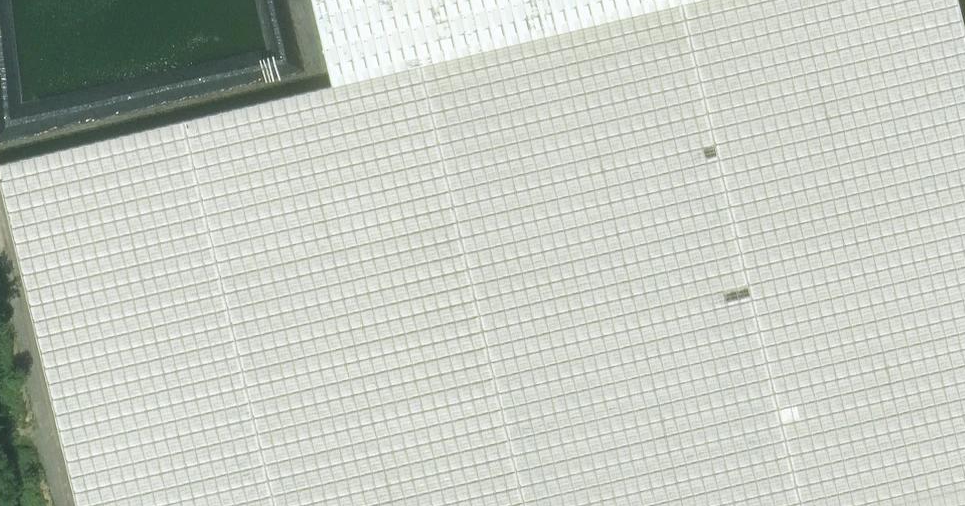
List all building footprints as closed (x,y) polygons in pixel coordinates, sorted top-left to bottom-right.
[(959,0),(312,0),(331,83),(0,162),(0,187),(76,505),(964,505),(964,25),(959,0)]
